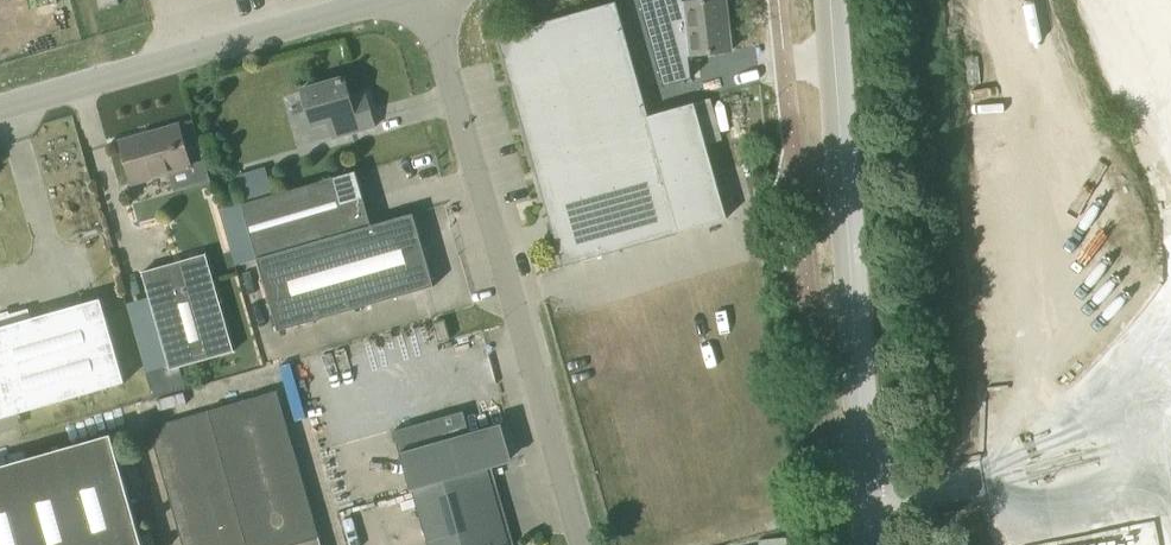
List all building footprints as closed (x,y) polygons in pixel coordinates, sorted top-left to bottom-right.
[(120,0),(97,0),(99,10),(121,3),(120,0)] [(693,78),(690,55),(732,50),(726,0),(697,0),(685,1),(685,0),(640,0),(664,86),(693,78)] [(498,35),(563,266),(727,218),(694,103),(649,116),(616,1),(498,35)] [(329,122),(334,138),(375,126),(366,93),(350,97),(344,77),(302,89),(313,126),(329,122)] [(132,183),(170,172),(175,191),(211,181),(205,159),(190,163),(179,125),(120,142),(132,183)] [(269,168),(242,172),(245,192),(272,187),(269,168)] [(257,258),(335,235),(371,225),(356,171),(242,204),(257,258)] [(335,235),(356,309),(435,286),(413,213),(371,225),(335,235)] [(335,235),(257,258),(278,331),(356,309),(335,235)] [(187,387),(181,367),(234,351),(206,253),(142,272),(168,362),(146,369),(154,397),(187,387)] [(32,318),(56,402),(125,383),(101,298),(32,318)] [(56,402),(32,318),(29,309),(0,317),(0,418),(56,402)] [(451,338),(445,319),(433,322),(439,342),(451,338)] [(149,427),(183,544),(322,544),(279,391),(209,411),(149,427)] [(394,431),(410,488),(511,459),(500,421),(469,430),(464,411),(394,431)] [(112,435),(0,467),(0,544),(143,544),(112,435)] [(451,478),(415,489),(431,544),(497,544),(509,542),(488,468),(451,478)]
